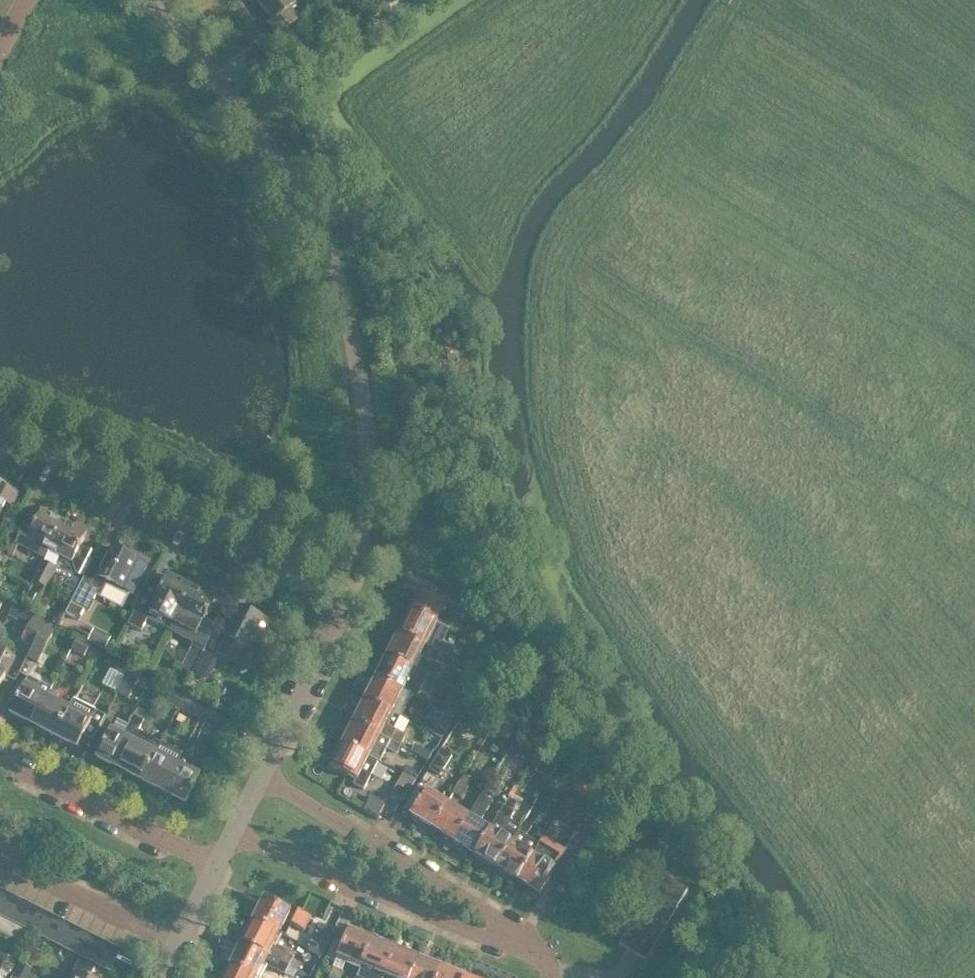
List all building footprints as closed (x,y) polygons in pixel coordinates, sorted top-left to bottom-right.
[(272,18),(268,22),(277,33),(298,16),(289,6),(296,0),(258,0),(272,18)] [(0,485),(0,514),(6,503),(12,506),(17,493),(12,491),(0,485)] [(50,549),(64,521),(42,510),(30,531),(22,527),(15,541),(31,549),(35,541),(50,549)] [(87,533),(64,521),(50,549),(40,569),(45,571),(44,574),(49,577),(55,566),(54,565),(60,554),(61,555),(60,557),(70,562),(71,560),(72,561),(76,571),(79,573),(79,574),(80,575),(92,550),(91,549),(91,550),(80,545),(87,533)] [(93,558),(65,612),(78,619),(84,607),(88,609),(96,593),(100,595),(108,580),(132,593),(147,564),(134,557),(135,554),(124,548),(123,551),(113,546),(104,563),(93,558)] [(39,568),(33,580),(45,586),(49,577),(44,574),(45,571),(40,569),(39,568)] [(147,621),(168,632),(192,586),(168,574),(162,586),(151,581),(127,627),(141,633),(147,621)] [(475,597),(446,582),(439,594),(422,585),(410,608),(439,623),(448,628),(462,601),(471,606),(475,597)] [(215,598),(192,586),(168,632),(191,644),(191,649),(181,669),(190,674),(216,624),(205,618),(215,598)] [(31,588),(24,601),(36,607),(42,594),(31,588)] [(23,608),(13,603),(10,610),(20,615),(23,608)] [(230,650),(235,640),(248,647),(263,618),(239,606),(224,635),(219,645),(230,650)] [(501,614),(510,618),(511,616),(513,612),(504,607),(502,612),(501,614)] [(410,608),(399,631),(446,655),(451,645),(441,640),(442,638),(433,634),(439,623),(410,608)] [(32,644),(44,620),(33,614),(21,637),(32,644)] [(32,644),(27,654),(38,660),(55,625),(44,620),(32,644)] [(111,635),(94,627),(88,639),(105,647),(111,635)] [(399,631),(387,653),(416,667),(422,655),(432,660),(433,658),(442,663),(446,655),(399,631)] [(88,644),(76,638),(70,649),(83,655),(88,644)] [(114,653),(121,657),(125,649),(118,645),(114,653)] [(213,655),(203,650),(193,671),(202,676),(213,655)] [(427,673),(416,667),(387,653),(376,675),(403,689),(412,693),(416,695),(427,673)] [(117,690),(118,691),(130,667),(117,660),(110,672),(123,678),(117,690)] [(130,667),(118,691),(128,696),(141,672),(130,667)] [(365,697),(395,713),(401,715),(412,693),(403,689),(376,675),(365,697)] [(47,696),(50,689),(51,688),(28,676),(9,713),(32,724),(47,696)] [(178,706),(184,694),(171,688),(165,700),(178,706)] [(50,689),(47,696),(32,724),(55,735),(69,707),(57,701),(57,693),(50,689)] [(196,700),(184,694),(178,706),(190,712),(196,700)] [(365,697),(353,719),(401,744),(406,734),(389,725),(395,713),(365,697)] [(69,707),(55,735),(78,747),(84,735),(93,739),(106,715),(73,699),(69,707)] [(226,715),(206,705),(200,717),(220,727),(226,715)] [(445,738),(457,717),(449,712),(436,732),(445,738)] [(131,713),(121,734),(110,729),(96,756),(119,768),(138,730),(144,719),(131,713)] [(353,719),(342,742),(371,756),(379,761),(386,746),(397,752),(401,744),(353,719)] [(141,779),(155,751),(160,741),(138,730),(119,768),(141,779)] [(141,779),(163,790),(177,762),(182,753),(183,752),(160,741),(155,751),(141,779)] [(514,741),(508,750),(519,756),(524,747),(514,741)] [(371,773),(365,769),(371,756),(342,742),(330,765),(356,777),(353,782),(363,788),(371,773)] [(427,757),(431,750),(415,742),(411,749),(427,757)] [(452,754),(441,747),(429,767),(440,774),(452,754)] [(200,774),(189,769),(194,759),(182,753),(177,762),(163,790),(186,802),(200,774)] [(544,757),(538,768),(550,776),(557,765),(544,757)] [(416,769),(407,764),(403,771),(412,776),(416,769)] [(403,799),(415,779),(403,773),(390,792),(403,799)] [(464,774),(460,781),(468,785),(472,778),(464,774)] [(581,777),(575,787),(585,793),(591,783),(581,777)] [(546,783),(541,791),(552,798),(559,785),(549,779),(546,783)] [(459,782),(454,791),(462,797),(467,788),(459,782)] [(410,814),(432,827),(448,802),(426,788),(410,814)] [(469,815),(453,840),(474,853),(490,828),(480,821),(493,799),(482,792),(469,815)] [(504,804),(513,809),(516,804),(518,799),(510,795),(504,804)] [(448,802),(432,827),(453,840),(469,814),(448,802)] [(490,828),(474,853),(496,866),(511,841),(517,831),(506,824),(515,811),(513,809),(504,804),(490,828)] [(580,824),(566,847),(579,856),(592,831),(580,824)] [(511,841),(496,866),(517,879),(533,854),(532,854),(522,847),(529,835),(519,828),(517,831),(511,841)] [(517,879),(539,893),(554,867),(566,847),(544,834),(532,854),(533,854),(517,879)] [(620,943),(646,959),(688,889),(662,873),(620,943)] [(10,892),(0,887),(0,910),(10,892)] [(5,916),(10,918),(21,898),(10,892),(0,910),(0,913),(5,916)] [(292,906),(290,909),(264,896),(253,918),(279,931),(285,934),(292,922),(304,928),(311,914),(292,906)] [(10,918),(22,924),(32,903),(21,898),(10,918)] [(22,924),(32,930),(43,909),(32,903),(22,924)] [(32,930),(33,930),(43,935),(54,915),(43,909),(32,930)] [(54,915),(43,935),(54,941),(65,920),(54,915)] [(282,933),(279,931),(253,918),(242,940),(268,954),(289,964),(296,968),(298,963),(296,959),(293,958),(295,953),(277,944),(282,933)] [(65,920),(54,941),(65,946),(76,926),(65,920)] [(308,944),(321,952),(333,929),(320,921),(308,944)] [(65,946),(76,952),(86,931),(76,926),(65,946)] [(338,955),(333,965),(343,969),(347,959),(361,964),(373,936),(349,927),(338,955)] [(76,952),(87,958),(98,937),(86,931),(76,952)] [(396,946),(373,936),(361,964),(385,974),(396,946)] [(99,964),(109,943),(98,937),(87,958),(99,964)] [(242,940),(231,962),(256,976),(260,977),(267,964),(284,973),(289,964),(268,954),(242,940)] [(121,949),(109,943),(99,964),(110,970),(121,949)] [(385,974),(395,977),(410,977),(419,955),(396,946),(385,974)] [(11,966),(15,959),(0,951),(0,960),(11,966)] [(410,977),(437,977),(442,964),(419,955),(410,977)] [(0,960),(0,968),(8,972),(11,966),(0,960)] [(34,968),(19,961),(15,969),(30,976),(34,968)] [(256,976),(231,962),(222,977),(255,977),(256,976)] [(466,974),(442,964),(437,977),(464,977),(466,974)] [(329,975),(335,977),(339,977),(343,969),(333,965),(329,975)] [(15,969),(12,975),(17,977),(29,977),(30,976),(15,969)]
